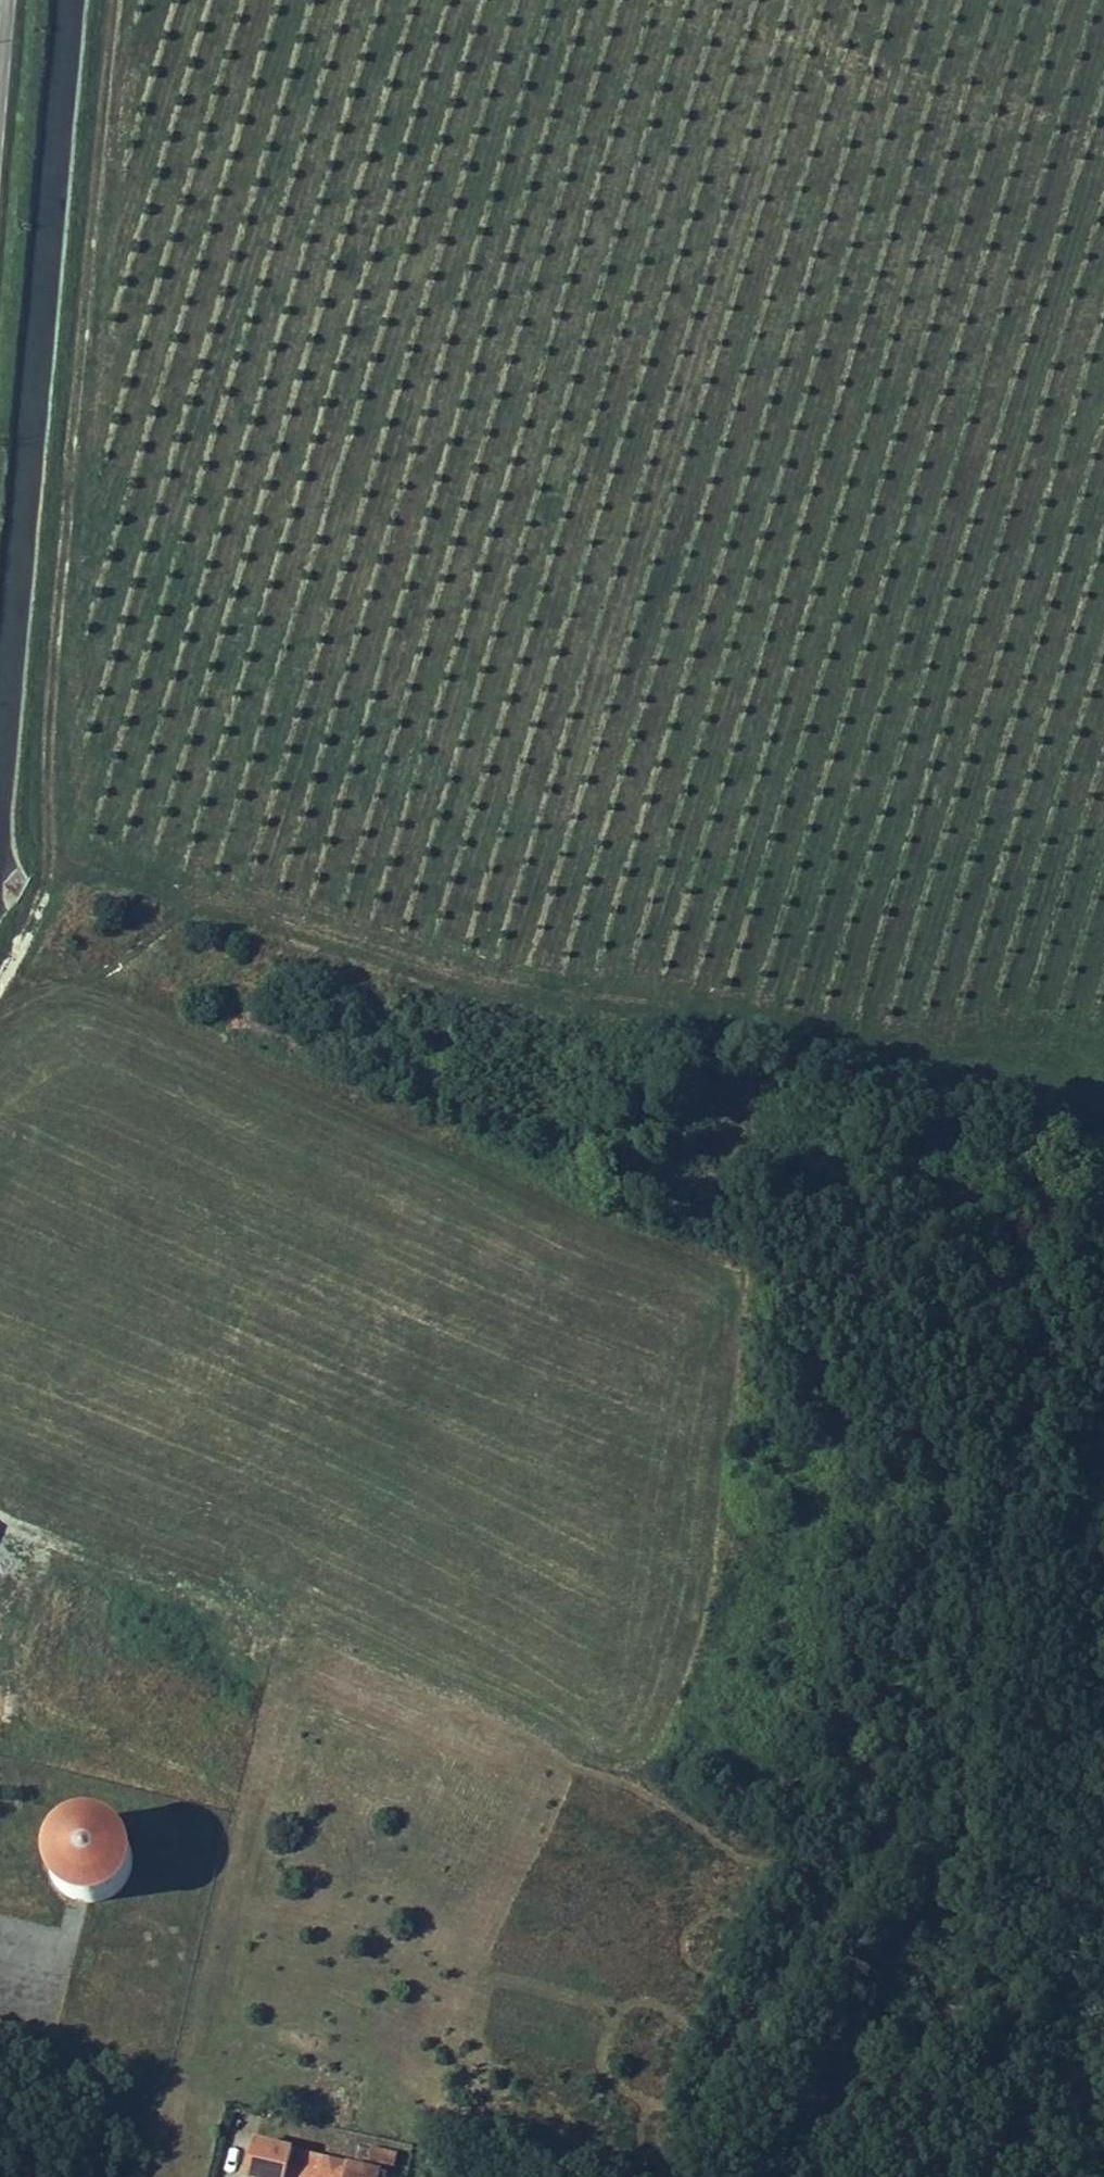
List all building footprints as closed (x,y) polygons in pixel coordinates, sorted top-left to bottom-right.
[(168,1899),(168,1896),(168,1893),(167,1889),(167,1886),(165,1883),(165,1880),(163,1877),(161,1874),(160,1872),(158,1869),(156,1867),(153,1864),(151,1863),(148,1861),(146,1859),(143,1858),(140,1856),(137,1856),(134,1854),(131,1854),(128,1853),(124,1853),(121,1853),(118,1853),(115,1854),(112,1854),(109,1856),(106,1856),(103,1858),(100,1859),(97,1861),(95,1863),(92,1865),(90,1867),(88,1869),(86,1872),(84,1874),(82,1877),(81,1880),(80,1883),(79,1886),(78,1889),(78,1892),(77,1895),(77,1899),(77,1902),(77,1905),(78,1908),(79,1911),(80,1914),(81,1917),(82,1920),(84,1923),(86,1925),(88,1928),(90,1931),(92,1932),(95,1934),(97,1936),(100,1938),(102,1940),(106,1941),(109,1942),(112,1943),(115,1943),(118,1944),(121,1944),(124,1944),(127,1944),(131,1944),(134,1943),(137,1942),(140,1941),(143,1940),(145,1938),(148,1937),(151,1935),(153,1933),(155,1930),(158,1928),(160,1926),(161,1923),(163,1920),(164,1917),(166,1914),(166,1911),(167,1908),(168,1905),(168,1902),(168,1899)] [(253,2127),(245,2161),(277,2168),(285,2134),(253,2127)] [(285,2134),(277,2168),(283,2169),(285,2161),(326,2169),(332,2146),(285,2134)] [(378,2156),(332,2146),(326,2169),(340,2172),(339,2176),(374,2176),(378,2156)] [(283,2169),(317,2176),(324,2176),(326,2169),(285,2161),(283,2169)]
